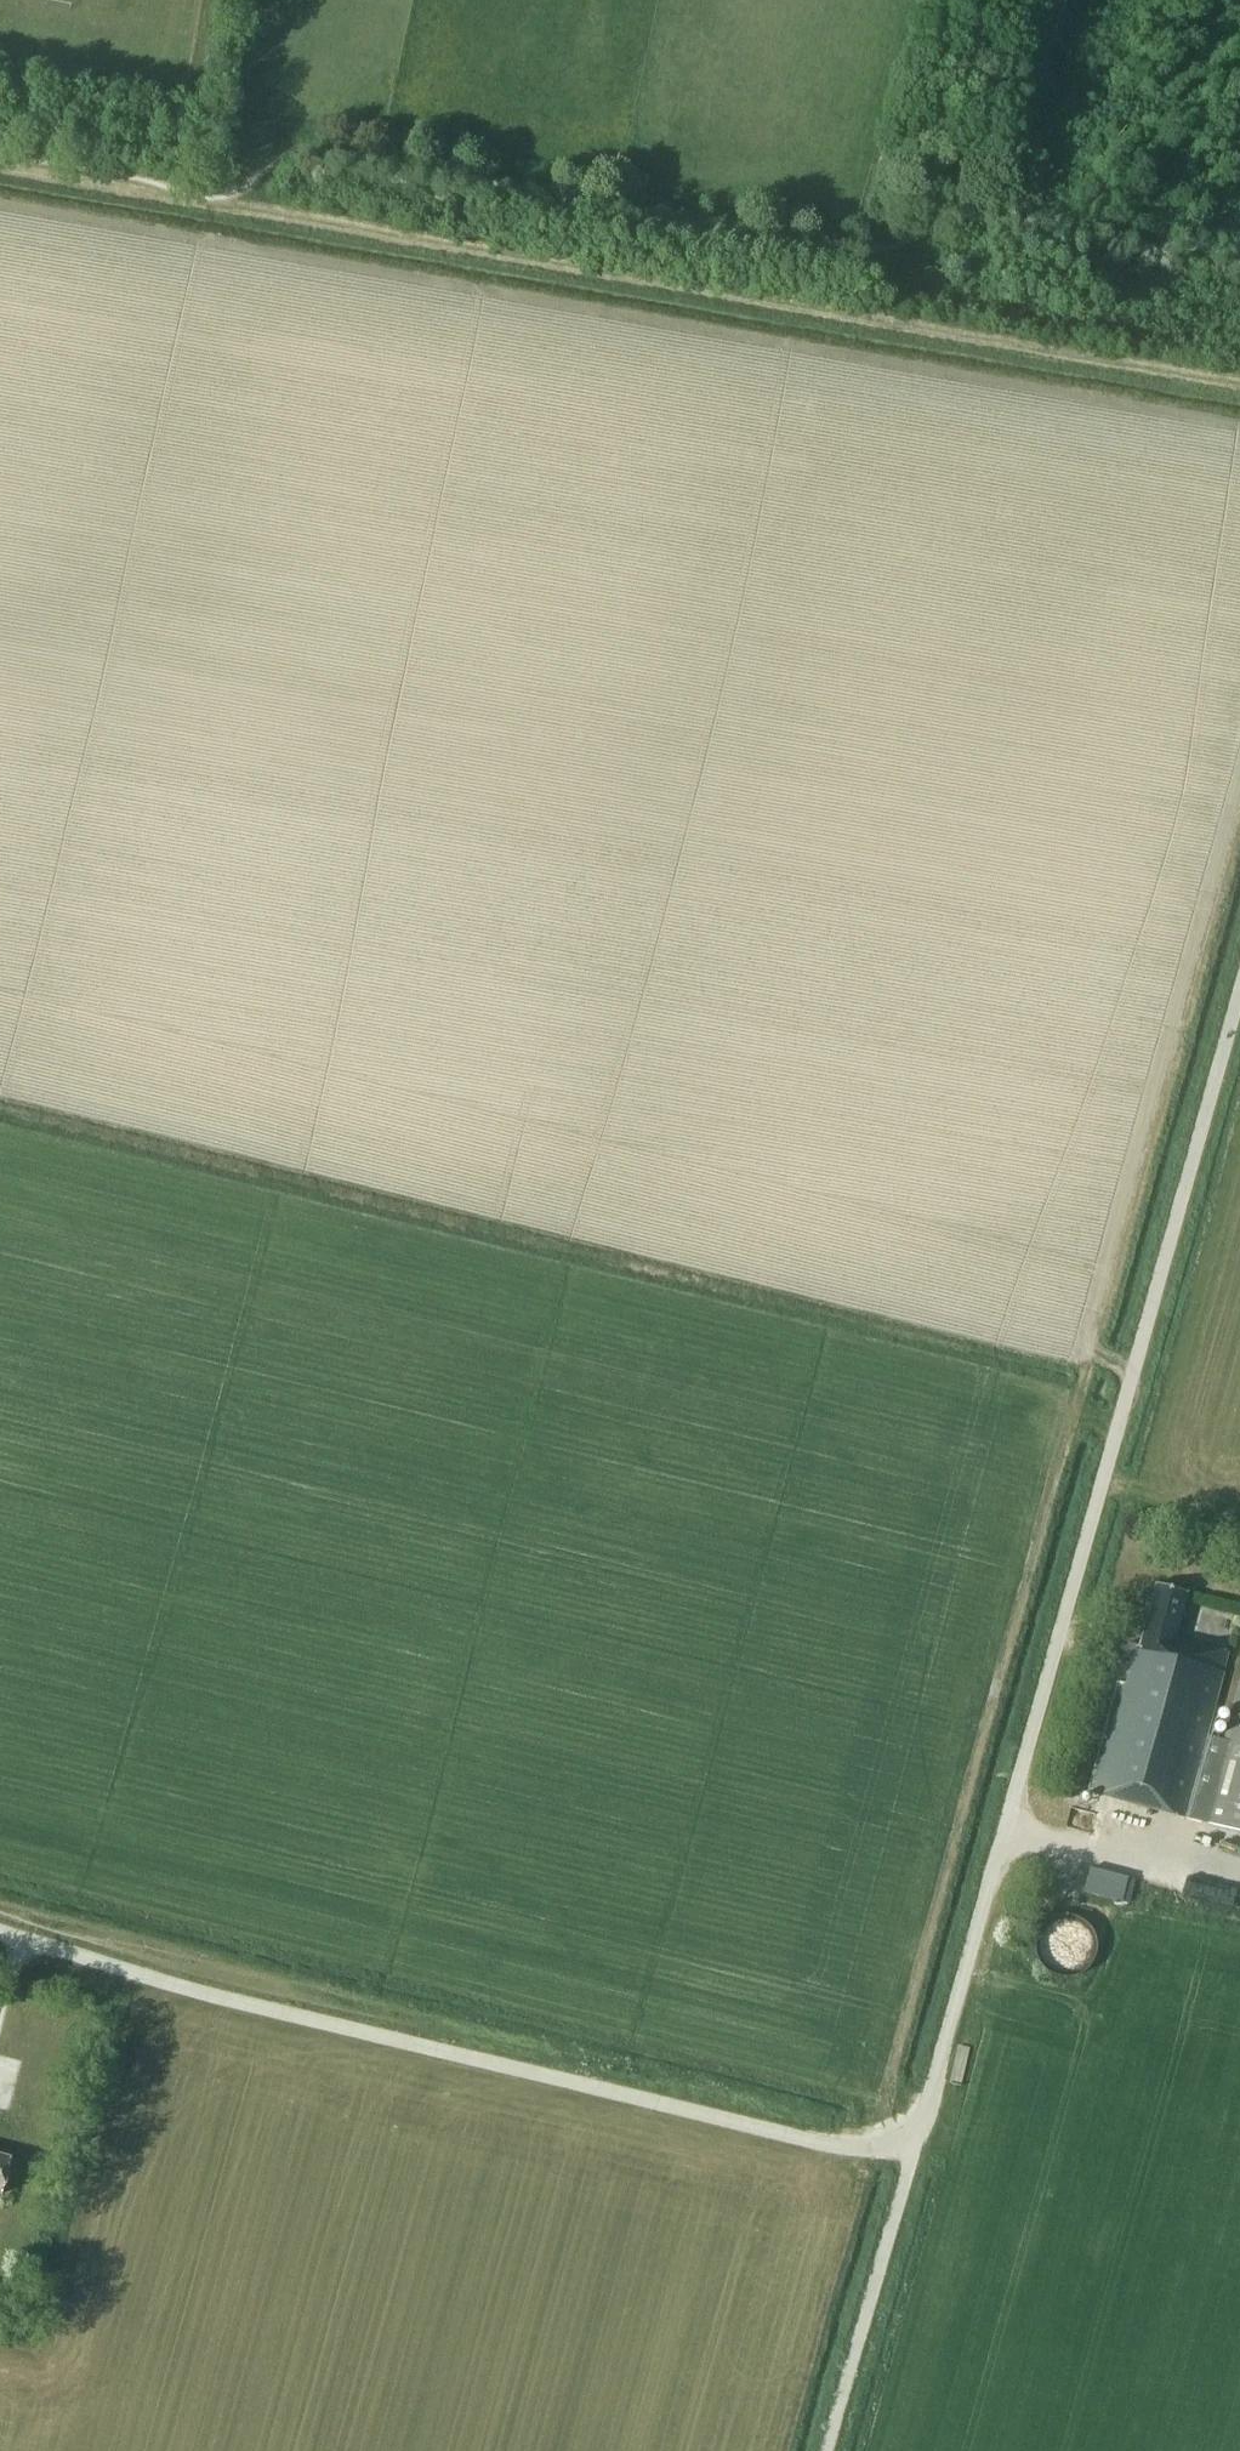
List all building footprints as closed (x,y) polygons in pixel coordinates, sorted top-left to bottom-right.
[(1087,1791),(1183,1818),(1205,1734),(1228,1652),(1175,1638),(1187,1592),(1155,1584),(1139,1646),(1127,1643),(1126,1647),(1122,1646),(1117,1663),(1122,1664),(1087,1791)] [(1239,1834),(1239,1684),(1224,1740),(1205,1734),(1183,1818),(1239,1834)] [(1122,1901),(1128,1877),(1090,1868),(1084,1892),(1122,1901)] [(1093,1961),(1093,1919),(1048,1919),(1047,1961),(1093,1961)] [(11,2159),(0,2156),(0,2193),(2,2194),(11,2159)]
